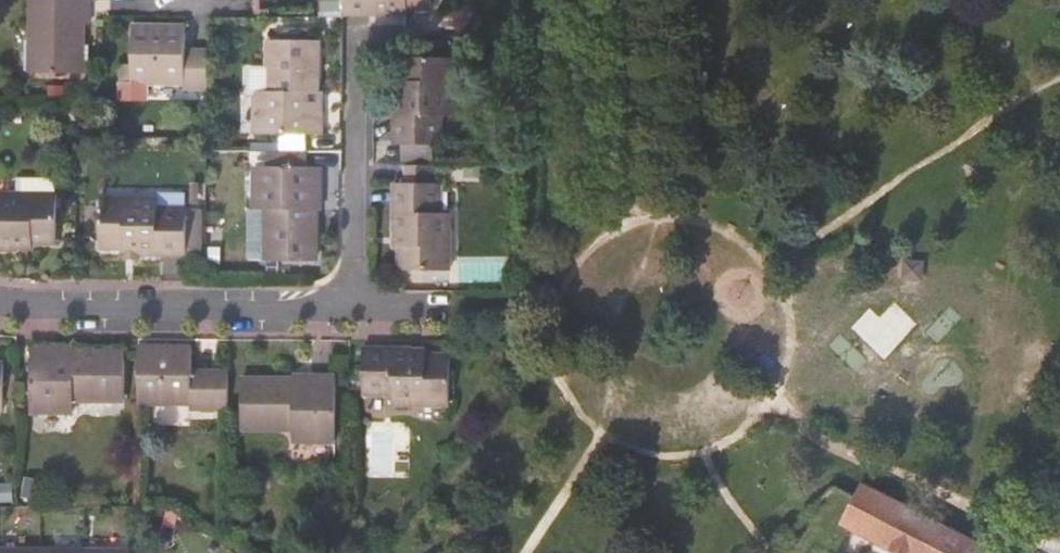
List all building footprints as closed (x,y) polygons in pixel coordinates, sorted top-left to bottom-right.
[(341,17),(390,17),(391,12),(427,12),(427,0),(341,0),(341,17)] [(31,77),(77,78),(77,49),(82,50),(82,32),(86,32),(89,32),(88,1),(31,1),(31,77)] [(207,92),(207,61),(181,61),(181,50),(181,31),(131,30),(131,69),(131,87),(147,87),(181,87),(181,91),(207,92)] [(77,49),(77,78),(86,78),(86,32),(82,32),(82,50),(77,49)] [(314,109),(314,91),(315,44),(266,44),(265,72),(245,71),(245,94),(254,94),(254,136),(320,136),(320,109),(314,109)] [(181,61),(207,61),(207,51),(181,50),(181,61)] [(447,60),(398,61),(398,98),(392,98),(392,147),(439,147),(439,117),(447,117),(447,60)] [(131,87),(131,69),(121,69),(121,103),(147,103),(147,87),(131,87)] [(314,198),(321,198),(321,170),(304,170),(304,154),(267,154),(267,170),(254,170),(253,212),(265,212),(265,263),(314,263),(314,215),(314,198)] [(333,207),(334,170),(324,169),(323,207),(333,207)] [(57,199),(57,184),(19,184),(19,199),(57,199)] [(439,185),(393,185),(393,234),(399,234),(399,271),(448,271),(449,216),(440,216),(439,185)] [(0,207),(0,253),(20,253),(20,247),(57,247),(57,199),(19,199),(0,199),(0,207)] [(158,202),(101,202),(101,252),(139,253),(139,259),(187,259),(187,212),(158,212),(158,202)] [(60,357),(60,350),(33,350),(33,417),(75,418),(75,405),(124,406),(125,357),(78,357),(60,357)] [(415,350),(365,350),(364,396),(394,396),(394,407),(452,407),(452,356),(414,357),(415,350)] [(193,383),(193,372),(194,351),(140,351),(140,407),(194,407),(193,414),(227,414),(227,383),(216,383),(193,383)] [(215,373),(193,372),(193,383),(216,383),(215,373)] [(338,378),(312,378),(312,384),(293,383),(244,383),(244,431),(293,431),(293,443),(337,444),(338,378)] [(333,460),(333,449),(298,447),(298,459),(333,460)] [(990,549),(861,485),(853,499),(839,524),(897,552),(997,552),(990,549)]
